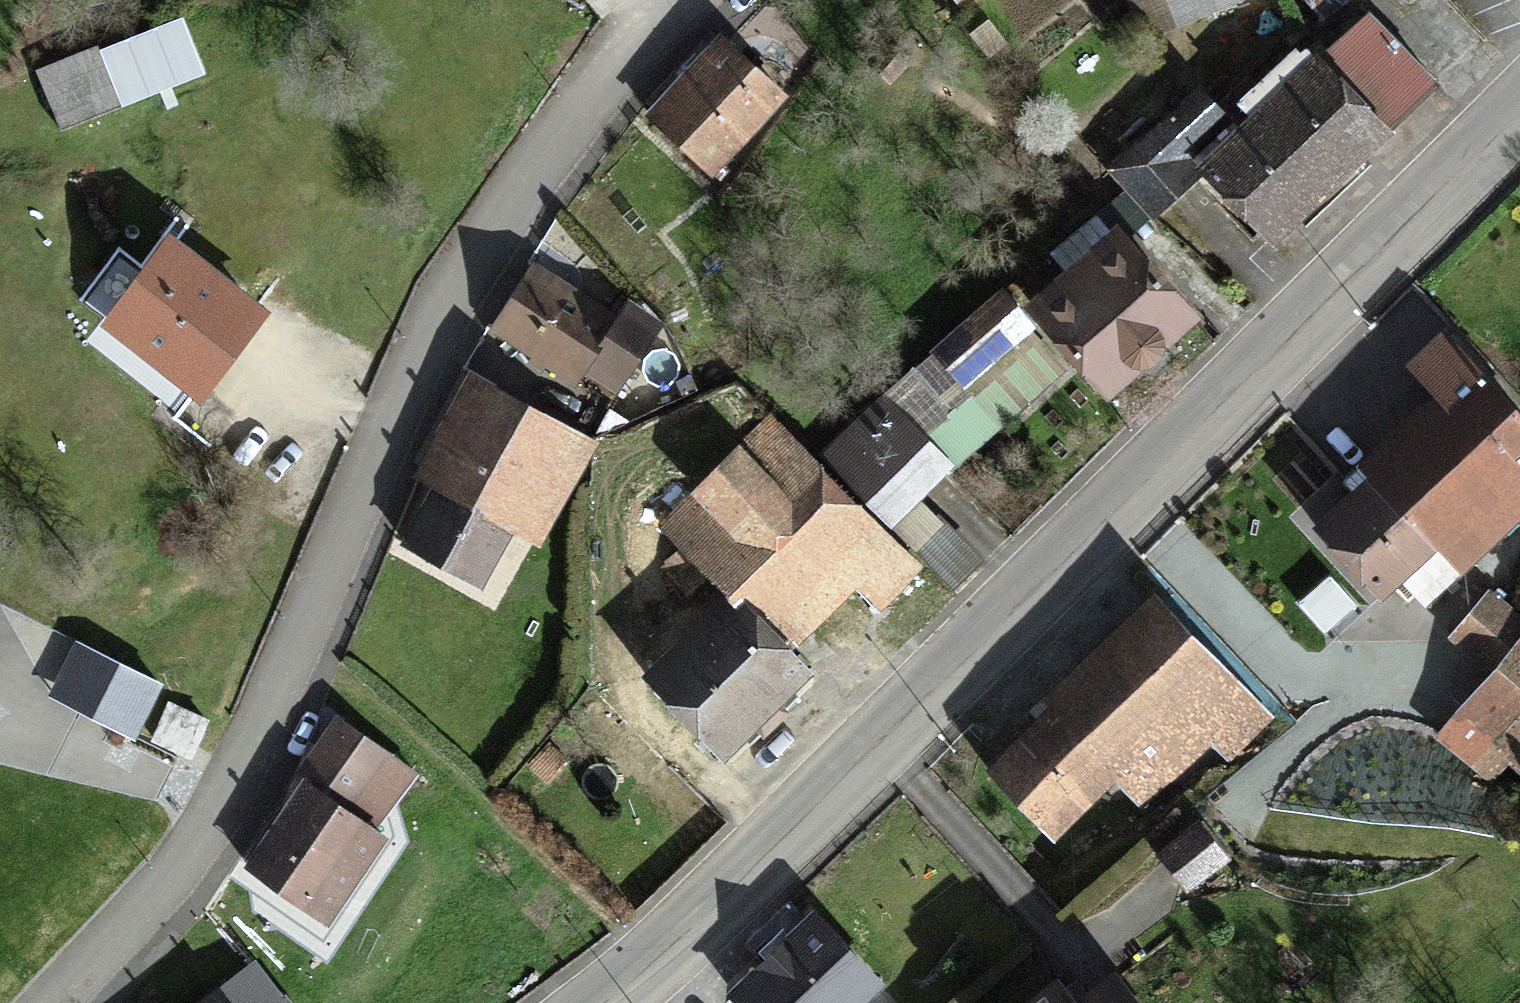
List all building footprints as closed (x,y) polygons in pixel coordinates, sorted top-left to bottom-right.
[(1201,16),(1242,0),(1194,0),(1201,16)] [(1323,22),(1350,0),(1305,0),(1323,22)] [(1266,113),(1334,187),(1365,159),(1440,90),(1372,15),(1330,54),(1321,44),(1305,58),(1300,52),(1243,105),(1258,121),(1266,113)] [(782,102),(725,43),(687,80),(651,116),(715,181),(724,171),(718,165),(782,102)] [(905,65),(890,51),(873,69),(888,83),(905,65)] [(126,113),(103,52),(41,75),(64,136),(126,113)] [(1197,92),(1157,128),(1185,158),(1224,122),(1197,92)] [(1273,244),(1334,187),(1266,113),(1258,121),(1204,171),(1273,244)] [(1111,171),(1153,216),(1199,174),(1185,158),(1157,128),(1111,171)] [(1152,354),(1192,319),(1124,243),(1041,317),(1109,393),(1152,354)] [(176,252),(156,279),(117,331),(199,393),(226,357),(259,314),(176,252)] [(117,331),(156,279),(122,253),(82,305),(105,322),(117,331)] [(493,332),(537,359),(549,367),(578,384),(589,367),(624,389),(662,326),(620,301),(610,317),(531,269),(511,302),(493,332)] [(965,384),(1009,347),(983,315),(939,352),(965,384)] [(199,393),(117,331),(105,322),(86,347),(180,418),(199,393)] [(1452,409),(1512,479),(1519,472),(1519,413),(1451,340),(1419,370),(1452,409)] [(549,367),(537,359),(532,367),(544,375),(549,367)] [(571,467),(587,437),(491,386),(475,416),(571,467)] [(820,456),(876,512),(931,458),(876,401),(820,456)] [(1452,409),(1438,422),(1375,478),(1438,548),(1476,514),(1498,539),(1519,519),(1519,488),(1512,479),(1452,409)] [(533,539),(571,467),(475,416),(437,488),(506,525),(533,539)] [(693,559),(803,452),(773,421),(663,529),(678,543),(693,559)] [(839,563),(877,527),(803,452),(693,559),(709,575),(734,600),(736,598),(770,632),(839,563)] [(1438,548),(1375,478),(1352,499),(1318,530),(1381,600),(1403,580),(1438,548)] [(506,525),(437,488),(422,517),(406,547),(475,583),(506,525)] [(1476,514),(1438,548),(1460,573),(1498,539),(1476,514)] [(957,587),(982,562),(942,523),(917,548),(957,587)] [(920,570),(877,527),(839,563),(882,607),(920,570)] [(709,575),(693,559),(678,543),(658,562),(689,594),(709,575)] [(1438,548),(1403,580),(1425,604),(1460,573),(1438,548)] [(1519,640),(1519,621),(1491,595),(1458,632),(1496,666),(1519,640)] [(808,671),(770,632),(736,598),(734,600),(652,681),(723,754),(763,714),(808,671)] [(1206,739),(1248,700),(1165,612),(1058,713),(1104,764),(1116,777),(1136,797),(1206,739)] [(1496,666),(1499,669),(1519,687),(1519,640),(1496,666)] [(1499,669),(1464,708),(1519,758),(1519,687),(1499,669)] [(1270,724),(1248,700),(1206,739),(1228,763),(1270,724)] [(184,755),(200,721),(165,705),(149,739),(184,755)] [(1104,764),(1058,713),(1025,744),(995,773),(1041,822),(1104,764)] [(328,730),(296,776),(311,786),(347,811),(379,765),(328,730)] [(1052,835),(1116,777),(1104,764),(1041,822),(1052,835)] [(347,811),(311,786),(281,829),(252,871),(310,911),(369,826),(347,811)] [(1181,898),(1221,869),(1195,835),(1156,864),(1181,898)] [(746,1002),(863,1002),(867,1000),(870,1002),(881,1002),(885,1000),(877,991),(880,988),(817,919),(776,957),(736,992),(746,1002)] [(1108,990),(1090,1002),(1117,1002),(1108,990)] [(1067,994),(1061,998),(1054,1002),(1055,1002),(1073,1002),(1067,994)]
